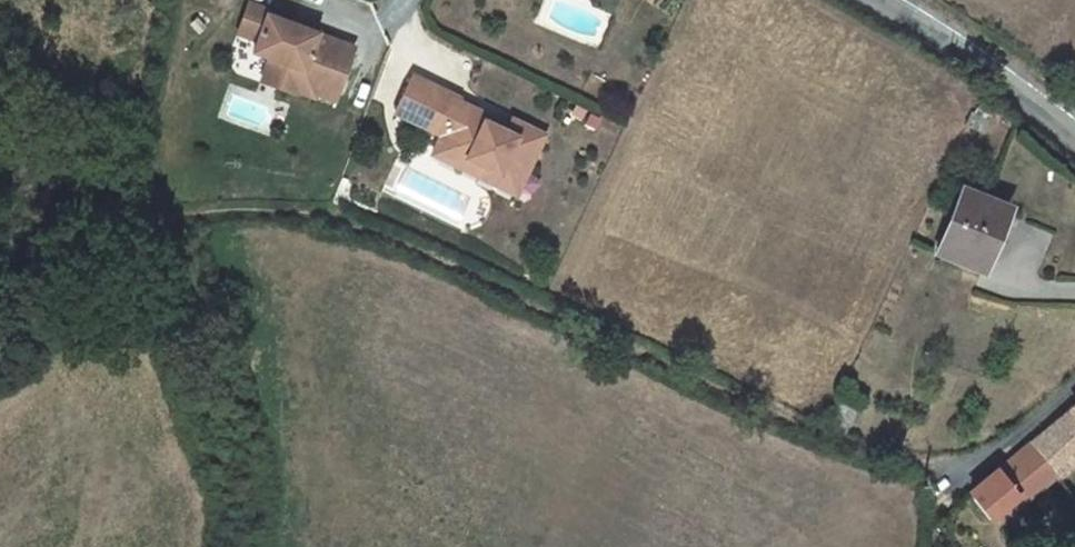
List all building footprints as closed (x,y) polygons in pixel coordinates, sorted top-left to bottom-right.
[(355,48),(317,34),(269,16),(271,11),(250,3),(239,33),(259,41),(255,52),(271,58),(285,63),(277,87),(295,94),(297,90),(315,97),(316,94),(336,101),(355,48)] [(317,34),(319,29),(271,11),(269,16),(317,34)] [(277,87),(285,63),(271,58),(262,82),(277,87)] [(461,99),(414,76),(396,113),(442,136),(433,154),(463,169),(468,159),(500,175),(509,158),(530,168),(546,135),(513,119),(510,126),(507,132),(485,122),(489,115),(460,102),(461,99)] [(510,126),(489,115),(485,122),(507,132),(510,126)] [(517,195),(530,168),(509,158),(500,175),(468,159),(463,169),(517,195)] [(963,190),(937,255),(983,273),(1010,208),(963,190)] [(1061,478),(1074,465),(1074,406),(1072,408),(1031,442),(1053,468),(1061,478)] [(998,470),(971,493),(991,520),(1019,496),(1018,495),(1053,468),(1031,442),(998,470)]
